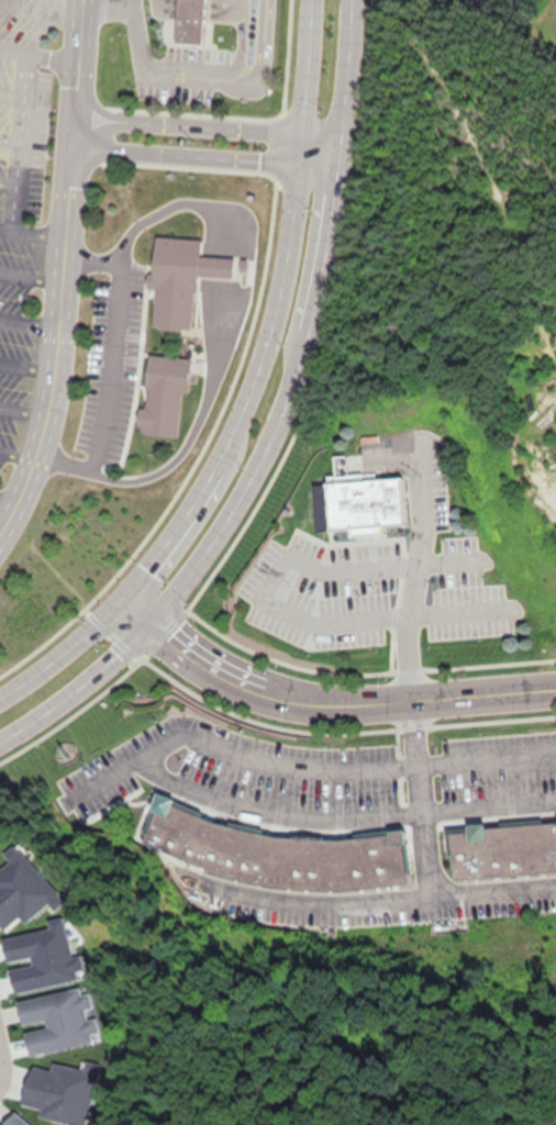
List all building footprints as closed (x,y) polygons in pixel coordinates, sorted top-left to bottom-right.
[(166,35),(168,0),(198,0),(198,1),(196,36),(166,35)] [(190,330),(147,327),(153,237),(196,240),(190,330)] [(174,437),(137,433),(146,356),(182,360),(174,437)] [(402,528),(402,477),(347,477),(347,466),(357,466),(356,457),(333,457),(334,482),(325,482),(325,529),(402,528)] [(230,832),(155,793),(149,805),(149,817),(140,834),(140,843),(149,847),(155,847),(234,887),(405,888),(405,833),(230,832)] [(449,880),(555,875),(555,821),(446,827),(449,880)] [(16,999),(21,1028),(23,1027),(28,1055),(90,1045),(88,1033),(95,1032),(93,1020),(85,1021),(83,1009),(86,1008),(83,987),(16,999)] [(4,1104),(0,1108),(0,1124),(1,1124),(29,1124),(4,1104)]
